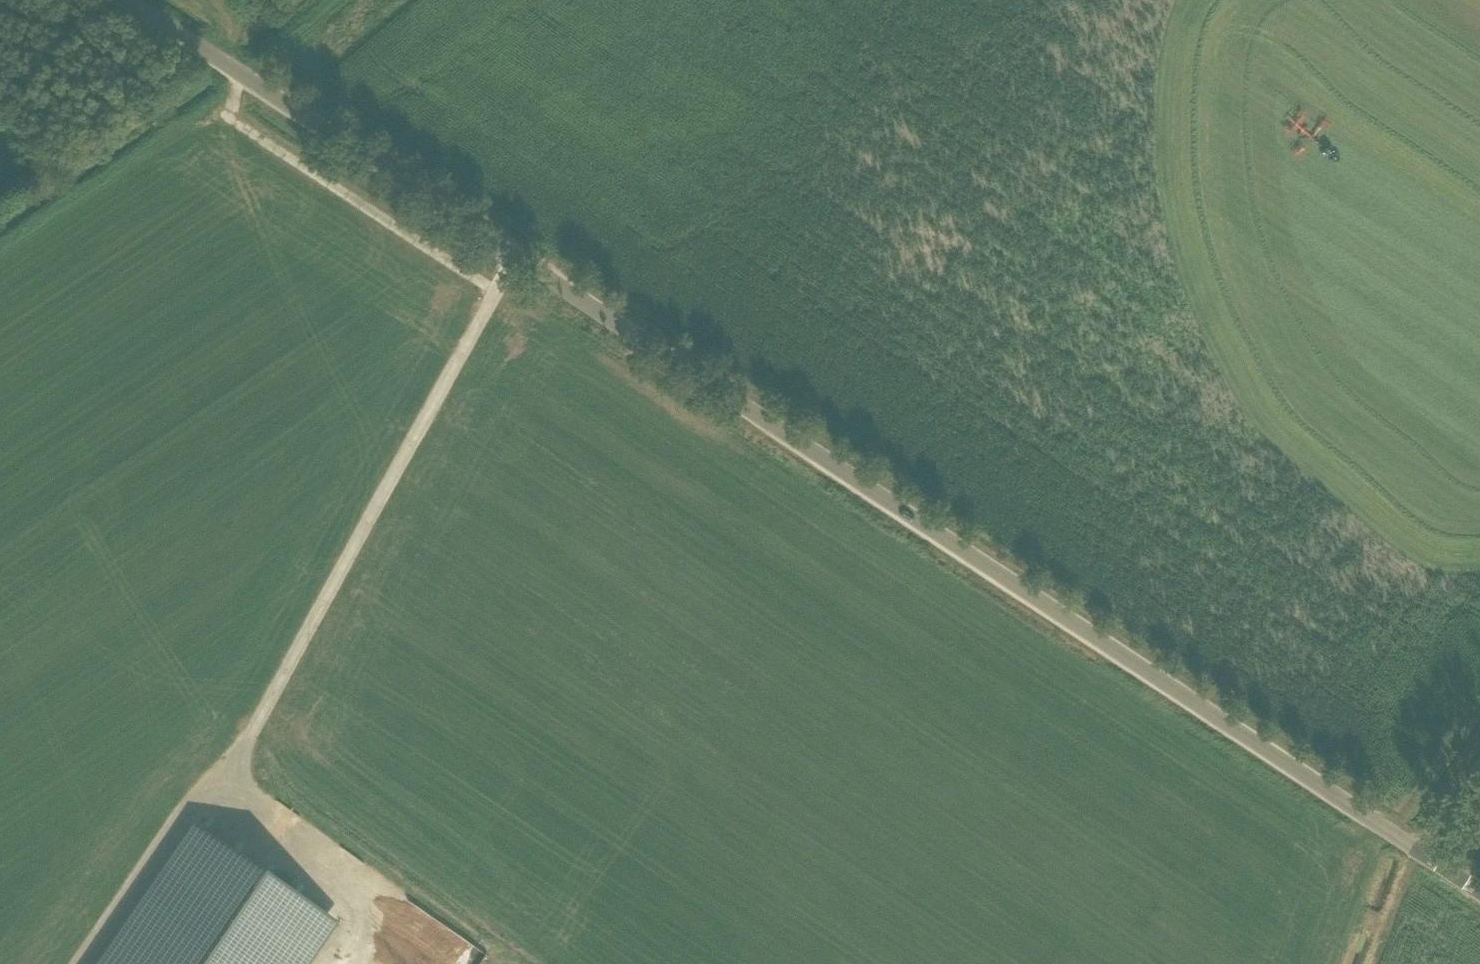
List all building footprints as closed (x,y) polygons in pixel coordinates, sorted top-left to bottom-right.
[(326,915),(196,825),(100,963),(292,963),(326,915)]
